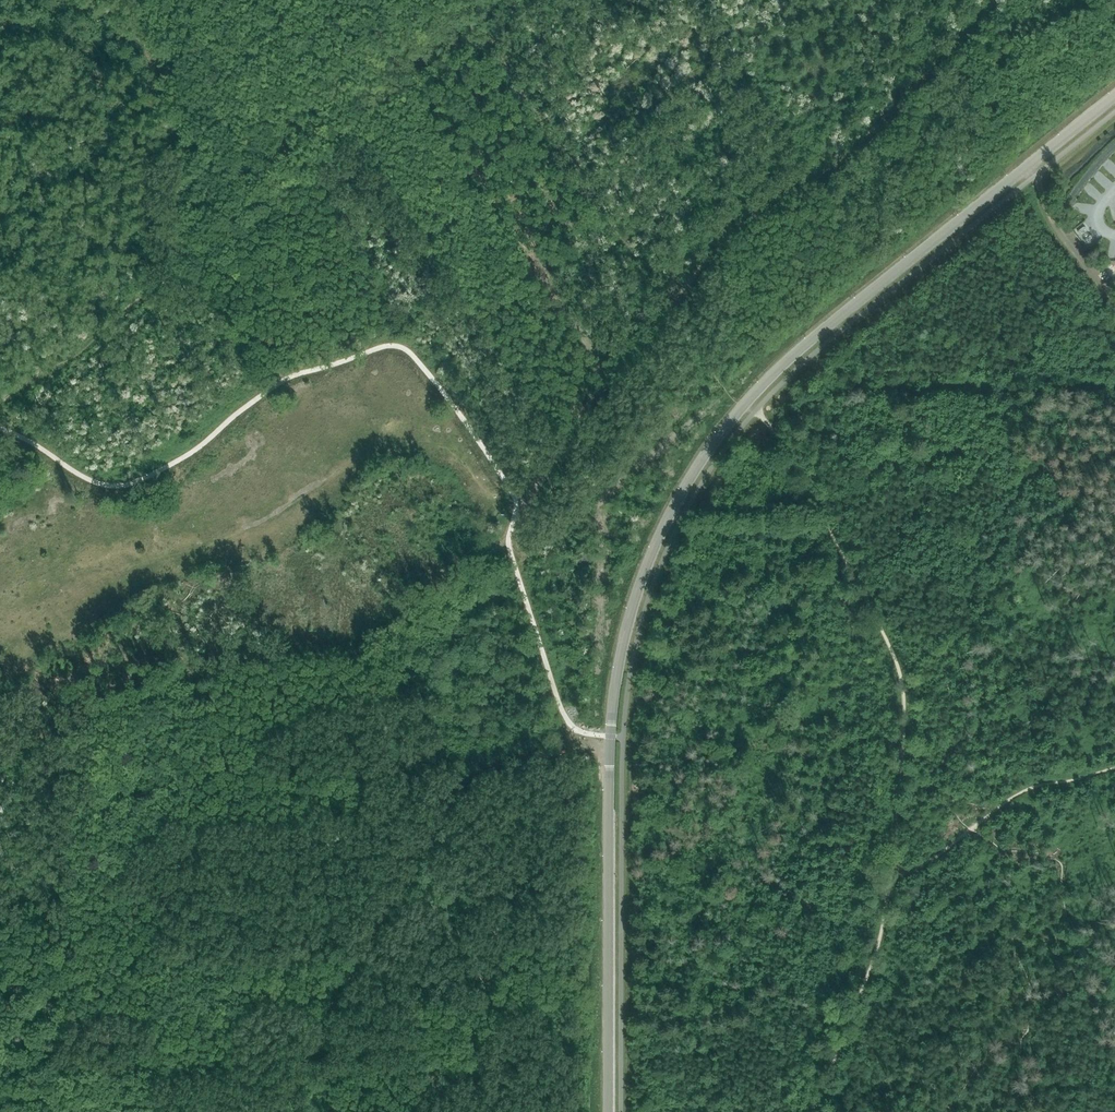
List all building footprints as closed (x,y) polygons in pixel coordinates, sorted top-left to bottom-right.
[(1083,242),(1087,246),(1097,238),(1093,234),(1092,234),(1090,231),(1090,229),(1087,225),(1076,233),(1080,237),(1081,237),(1084,240),(1083,242)]
